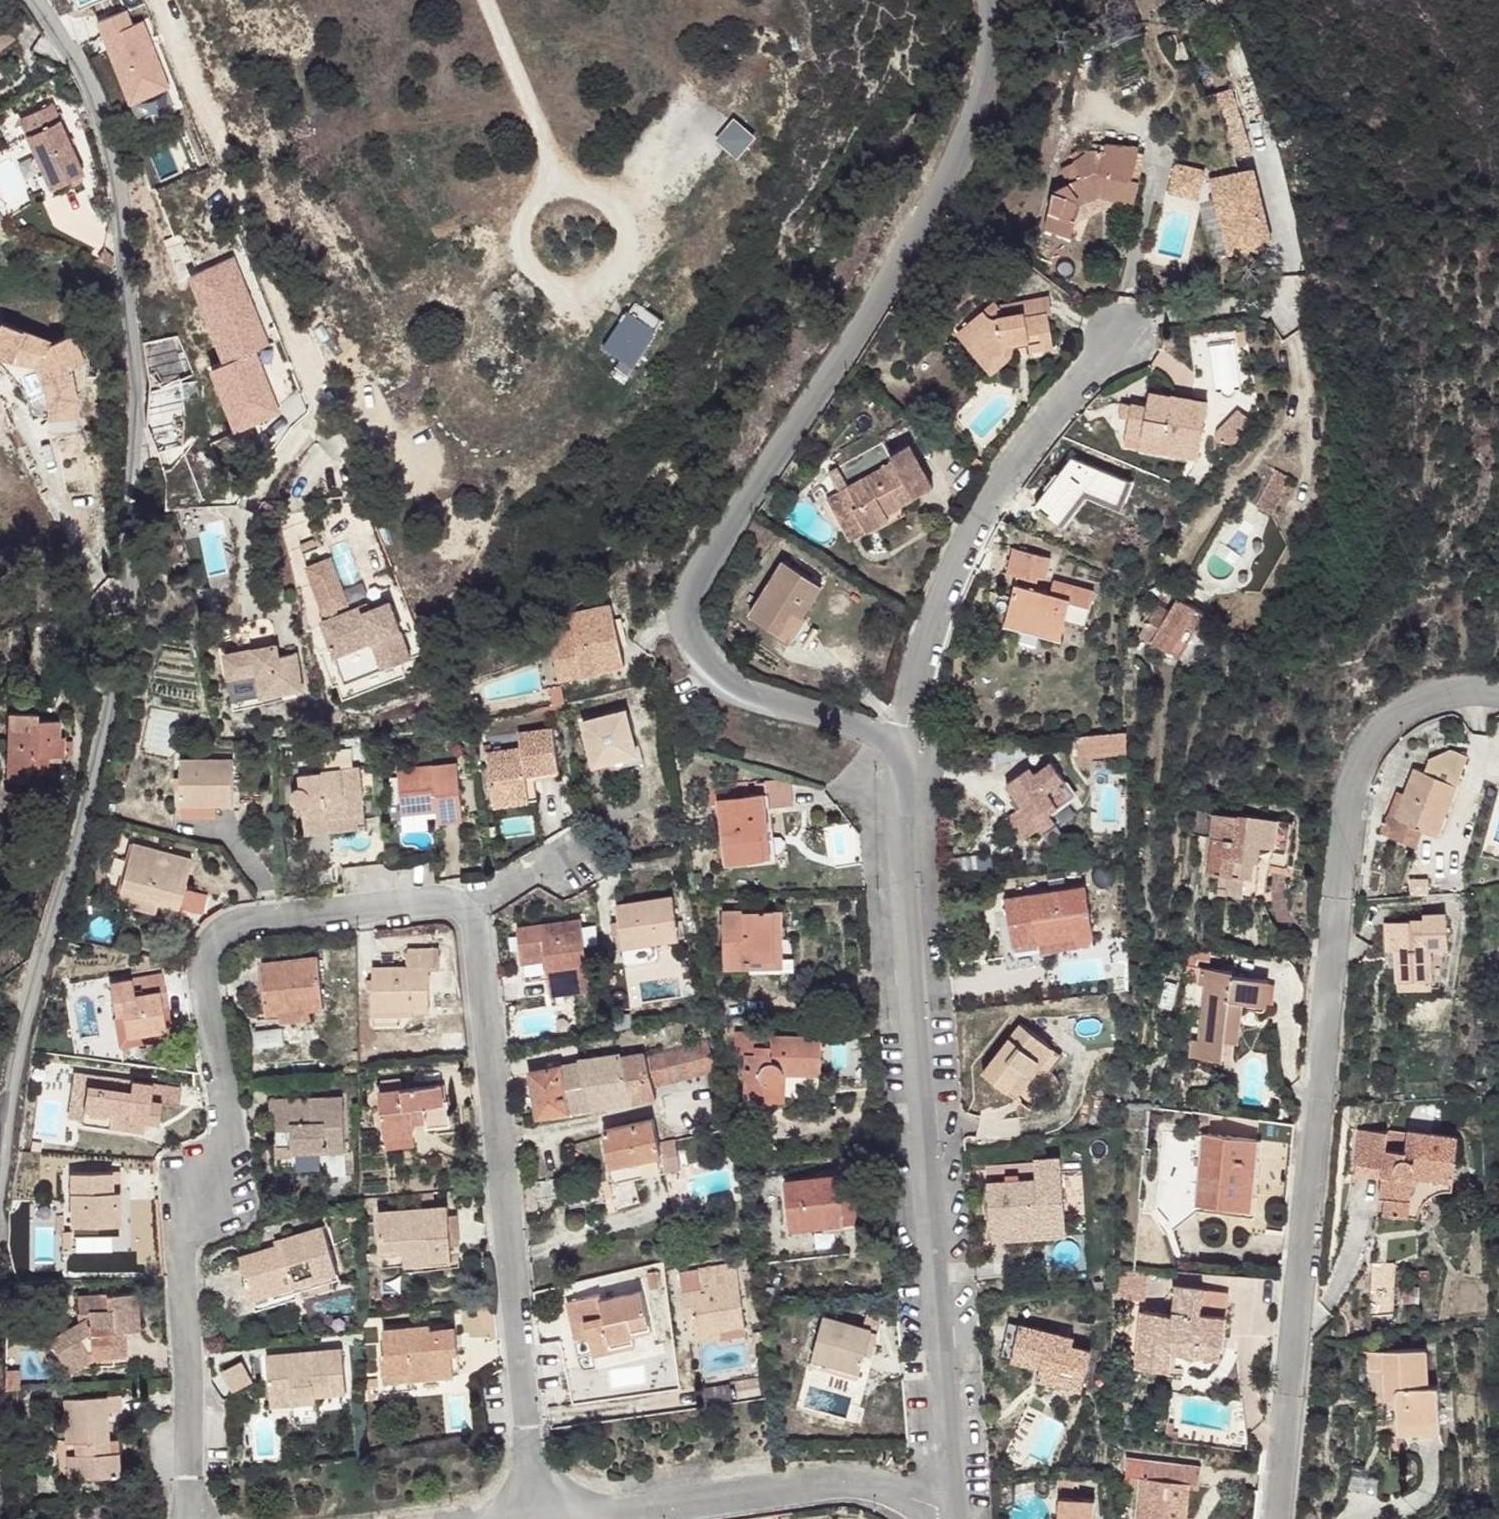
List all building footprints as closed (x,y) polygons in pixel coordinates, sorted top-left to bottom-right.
[(172,89),(146,24),(135,29),(129,14),(102,25),(134,105),(153,97),(172,89)] [(14,38),(0,18),(0,48),(14,38)] [(1215,94),(1235,157),(1251,152),(1231,88),(1215,94)] [(161,115),(153,97),(134,105),(141,123),(161,115)] [(52,104),(20,119),(51,189),(70,180),(80,176),(83,175),(52,104)] [(1053,192),(1045,230),(1070,238),(1075,222),(1082,204),(1099,197),(1119,201),(1135,204),(1140,181),(1139,181),(1132,179),(1138,152),(1139,147),(1092,143),(1091,149),(1087,152),(1084,148),(1070,156),(1074,161),(1072,162),(1081,176),(1068,183),(1053,192)] [(1139,181),(1145,154),(1138,152),(1132,179),(1139,181)] [(1081,176),(1072,162),(1061,169),(1068,183),(1081,176)] [(1176,165),(1170,192),(1198,199),(1204,171),(1176,165)] [(1211,179),(1229,253),(1271,243),(1253,169),(1211,179)] [(80,176),(70,180),(73,186),(82,182),(80,176)] [(1075,222),(1119,201),(1099,197),(1082,204),(1075,222)] [(189,269),(184,270),(219,356),(224,354),(240,347),(254,342),(219,256),(189,269)] [(219,356),(184,270),(177,273),(212,359),(219,356)] [(1053,314),(1049,295),(996,306),(1005,316),(1025,313),(1025,318),(1048,313),(1048,315),(1053,314)] [(632,366),(663,318),(632,298),(601,347),(632,366)] [(963,328),(991,361),(1002,352),(1003,346),(1028,341),(1029,347),(1030,352),(1054,347),(1048,315),(1048,313),(1025,318),(1025,313),(1005,316),(996,306),(993,302),(963,328)] [(49,418),(74,417),(77,417),(76,398),(69,366),(83,360),(72,334),(52,342),(1,323),(0,326),(0,357),(12,360),(12,359),(17,360),(38,365),(43,381),(47,398),(48,418),(49,418)] [(1236,327),(1238,346),(1247,344),(1244,326),(1236,327)] [(991,361),(963,328),(957,333),(991,374),(1009,359),(1011,353),(1011,349),(1029,347),(1028,341),(1003,346),(1002,352),(991,361)] [(212,359),(207,361),(232,421),(265,408),(240,347),(224,354),(219,356),(212,359)] [(38,365),(17,360),(43,381),(38,365)] [(232,421),(207,361),(199,364),(223,425),(232,421)] [(1132,405),(1124,445),(1161,452),(1163,441),(1200,448),(1208,403),(1150,393),(1148,408),(1132,405)] [(1129,419),(1132,405),(1124,403),(1121,417),(1129,419)] [(1233,444),(1248,416),(1231,407),(1215,435),(1233,444)] [(74,417),(49,418),(50,432),(75,431),(74,417)] [(1198,459),(1200,448),(1163,441),(1161,452),(1198,459)] [(854,508),(866,532),(889,519),(887,514),(877,497),(890,490),(900,507),(933,488),(909,445),(890,455),(883,442),(838,467),(848,486),(841,490),(837,492),(848,511),(854,508)] [(1264,462),(1248,487),(1261,495),(1255,505),(1271,514),(1287,487),(1282,485),(1287,476),(1264,462)] [(848,486),(838,467),(830,472),(841,490),(848,486)] [(1255,505),(1261,495),(1248,487),(1241,497),(1255,505)] [(887,514),(900,507),(890,490),(877,497),(887,514)] [(866,532),(854,508),(848,511),(837,492),(829,497),(852,539),(866,532)] [(300,545),(303,553),(320,546),(317,539),(300,545)] [(325,612),(326,612),(338,607),(348,603),(326,544),(320,546),(303,553),(325,612)] [(1013,548),(1006,574),(1037,582),(1039,577),(1046,579),(1051,558),(1013,548)] [(749,616),(778,634),(793,610),(802,616),(821,586),(784,562),(749,616)] [(1015,585),(1004,627),(1061,642),(1065,623),(1086,628),(1095,590),(1054,579),(1050,594),(1015,585)] [(1139,634),(1180,658),(1205,614),(1189,604),(1194,594),(1188,591),(1186,593),(1181,591),(1169,611),(1157,604),(1139,634)] [(323,620),(346,682),(412,657),(390,601),(370,609),(362,612),(360,606),(340,614),(329,618),(323,620)] [(370,609),(367,604),(360,606),(362,612),(370,609)] [(548,637),(555,668),(578,663),(581,676),(601,671),(596,651),(620,646),(611,606),(568,616),(572,632),(548,637)] [(340,614),(338,607),(326,612),(329,618),(340,614)] [(793,610),(778,634),(790,642),(805,618),(802,616),(793,610)] [(225,654),(229,678),(258,672),(262,697),(302,690),(297,655),(279,658),(277,645),(225,654)] [(625,665),(620,646),(596,651),(601,671),(625,665)] [(581,676),(578,663),(555,668),(558,681),(581,676)] [(229,678),(234,709),(263,704),(262,697),(258,672),(229,678)] [(448,692),(452,702),(464,698),(459,688),(448,692)] [(329,708),(335,729),(351,714),(329,708)] [(582,722),(594,766),(637,754),(626,711),(582,722)] [(9,713),(7,775),(30,776),(30,771),(48,772),(48,756),(64,756),(64,736),(59,736),(59,721),(37,720),(37,713),(9,713)] [(486,753),(494,806),(529,801),(526,774),(559,770),(553,728),(517,734),(520,748),(486,753)] [(1127,750),(1127,729),(1102,732),(1104,747),(1110,746),(1110,752),(1127,750)] [(1104,747),(1102,732),(1075,735),(1078,756),(1110,752),(1110,746),(1104,747)] [(1415,768),(1395,820),(1421,830),(1435,835),(1456,784),(1457,785),(1468,757),(1451,750),(1428,760),(1424,771),(1415,768)] [(403,765),(402,759),(382,762),(383,768),(403,765)] [(180,789),(180,805),(217,806),(233,806),(233,760),(180,760),(180,776),(180,789)] [(1007,817),(1024,840),(1039,829),(1032,819),(1044,810),(1048,816),(1073,798),(1076,795),(1051,762),(1034,775),(1029,768),(1006,784),(1022,806),(1007,817)] [(396,771),(401,814),(437,810),(438,822),(463,819),(457,764),(396,771)] [(302,806),(305,835),(367,828),(360,765),(323,769),(323,771),(298,774),(300,786),(296,787),(293,789),(291,792),(291,796),(292,801),(294,804),(297,806),(302,806)] [(526,774),(529,801),(537,799),(535,781),(560,778),(559,770),(526,774)] [(719,804),(727,864),(764,859),(760,832),(768,831),(763,794),(749,796),(747,782),(707,787),(710,806),(719,804)] [(1398,791),(1381,833),(1414,847),(1421,830),(1395,820),(1405,794),(1398,791)] [(1039,829),(1041,832),(1078,805),(1073,798),(1048,816),(1044,810),(1032,819),(1039,829)] [(217,815),(217,806),(180,805),(180,815),(217,815)] [(1210,836),(1213,812),(1194,809),(1191,834),(1210,836)] [(1210,836),(1205,874),(1219,876),(1243,879),(1251,880),(1253,863),(1270,864),(1287,866),(1293,821),(1213,812),(1210,836)] [(772,858),(768,831),(760,832),(764,859),(772,858)] [(132,843),(118,892),(158,903),(179,908),(192,859),(132,843)] [(1119,858),(1119,847),(1109,847),(1109,858),(1119,858)] [(1270,864),(1270,872),(1286,874),(1287,866),(1270,864)] [(1241,897),(1243,879),(1219,876),(1217,894),(1241,897)] [(1040,934),(1042,942),(1076,936),(1078,941),(1080,944),(1082,944),(1088,943),(1092,940),(1093,936),(1086,886),(1021,896),(1024,918),(1016,920),(1019,937),(1040,934)] [(85,913),(90,895),(80,892),(75,910),(85,913)] [(118,892),(115,902),(155,912),(158,903),(118,892)] [(620,933),(621,947),(643,944),(680,938),(679,937),(673,896),(615,905),(618,921),(620,933)] [(684,937),(678,896),(673,896),(679,937),(684,937)] [(1007,898),(1015,956),(1081,945),(1082,944),(1080,944),(1078,941),(1076,936),(1042,942),(1040,934),(1019,937),(1016,920),(1024,918),(1021,896),(1007,898)] [(723,912),(724,968),(749,967),(750,972),(773,971),(773,928),(781,928),(781,911),(723,912)] [(1396,966),(1397,982),(1431,981),(1429,949),(1449,948),(1447,913),(1423,915),(1423,919),(1387,922),(1388,951),(1396,951),(1396,966)] [(517,928),(519,954),(544,951),(545,961),(550,996),(591,991),(581,919),(517,928)] [(620,933),(618,921),(611,922),(613,934),(620,933)] [(795,971),(794,958),(781,958),(781,928),(773,928),(773,971),(795,971)] [(643,944),(621,947),(625,966),(647,962),(643,944)] [(372,968),(372,1009),(413,1009),(430,1009),(429,970),(439,970),(439,949),(407,950),(407,967),(372,968)] [(1189,950),(1185,983),(1199,985),(1201,968),(1198,968),(1199,962),(1210,963),(1211,951),(1189,950)] [(545,961),(544,951),(519,954),(520,964),(545,961)] [(1396,966),(1396,951),(1388,951),(1388,966),(1396,966)] [(260,963),(266,1013),(280,1012),(310,1008),(324,1007),(319,957),(260,963)] [(1192,1040),(1190,1057),(1222,1061),(1225,1042),(1229,1002),(1241,1003),(1267,1006),(1270,981),(1232,976),(1232,972),(1201,968),(1199,985),(1205,985),(1198,1041),(1192,1040)] [(109,982),(115,1015),(123,1014),(127,1035),(165,1029),(159,992),(165,990),(162,974),(109,982)] [(1432,988),(1431,981),(1397,982),(1397,990),(1432,988)] [(115,1015),(120,1047),(174,1038),(165,990),(159,992),(165,1029),(127,1035),(123,1014),(115,1015)] [(1237,1044),(1241,1003),(1229,1002),(1225,1042),(1237,1044)] [(312,1017),(310,1008),(280,1012),(281,1021),(312,1017)] [(1020,1023),(982,1072),(1030,1109),(1046,1090),(1041,1086),(1053,1070),(1043,1063),(1053,1050),(1020,1023)] [(747,1054),(746,1101),(772,1102),(772,1086),(777,1085),(781,1083),(784,1079),(785,1073),(821,1074),(821,1037),(772,1036),(771,1054),(747,1054)] [(646,1057),(654,1087),(716,1070),(708,1040),(646,1057)] [(1053,1070),(1062,1057),(1053,1050),(1043,1063),(1053,1070)] [(560,1066),(568,1111),(612,1104),(657,1098),(654,1087),(646,1057),(645,1053),(622,1057),(621,1054),(579,1061),(580,1062),(560,1066)] [(530,1071),(538,1116),(568,1111),(560,1066),(530,1071)] [(785,1103),(785,1073),(784,1079),(781,1083),(777,1085),(772,1086),(772,1102),(785,1103)] [(379,1092),(383,1136),(414,1133),(415,1133),(414,1123),(427,1122),(428,1128),(449,1125),(447,1101),(443,1102),(441,1084),(402,1089),(401,1079),(380,1082),(382,1091),(379,1092)] [(87,1085),(82,1123),(109,1127),(112,1109),(127,1111),(127,1117),(148,1120),(159,1121),(162,1103),(179,1105),(182,1088),(131,1081),(130,1090),(87,1085)] [(275,1135),(276,1157),(293,1156),(293,1154),(345,1153),(343,1097),(269,1099),(270,1124),(275,1124),(279,1124),(280,1135),(275,1135)] [(112,1109),(109,1127),(146,1132),(148,1120),(127,1117),(127,1111),(112,1109)] [(1194,1113),(1192,1134),(1204,1135),(1208,1135),(1210,1115),(1194,1113)] [(603,1130),(614,1184),(664,1173),(661,1157),(678,1153),(675,1139),(658,1142),(653,1119),(603,1130)] [(428,1131),(427,1122),(414,1123),(415,1133),(428,1131)] [(1386,1197),(1384,1216),(1417,1219),(1420,1209),(1426,1201),(1432,1196),(1443,1191),(1452,1191),(1458,1137),(1407,1132),(1407,1135),(1360,1130),(1356,1165),(1383,1167),(1382,1177),(1380,1197),(1386,1197)] [(415,1146),(414,1133),(383,1136),(385,1148),(415,1146)] [(1204,1135),(1197,1205),(1244,1209),(1251,1140),(1208,1135),(1204,1135)] [(1249,1210),(1256,1140),(1251,1140),(1244,1209),(1249,1210)] [(681,1169),(678,1153),(661,1157),(664,1173),(681,1169)] [(987,1183),(991,1229),(1066,1224),(1061,1157),(1034,1159),(1036,1179),(987,1183)] [(1352,1174),(1351,1182),(1357,1183),(1358,1175),(1382,1177),(1383,1167),(1356,1165),(1355,1174),(1352,1174)] [(71,1172),(73,1236),(120,1235),(119,1171),(71,1172)] [(785,1181),(790,1230),(846,1222),(842,1191),(854,1189),(852,1174),(785,1181)] [(857,1221),(854,1189),(842,1191),(846,1222),(857,1221)] [(434,1201),(434,1192),(411,1194),(412,1202),(434,1201)] [(1165,1219),(1181,1229),(1194,1209),(1195,1194),(1168,1192),(1165,1219)] [(377,1212),(380,1255),(429,1251),(430,1262),(452,1261),(451,1246),(449,1216),(448,1206),(377,1212)] [(359,1220),(357,1210),(345,1212),(347,1222),(359,1220)] [(458,1246),(456,1215),(449,1216),(451,1246),(458,1246)] [(1066,1236),(1066,1224),(991,1229),(992,1241),(1066,1236)] [(239,1257),(252,1299),(327,1276),(338,1273),(324,1227),(282,1239),(283,1244),(239,1257)] [(73,1236),(70,1230),(62,1230),(62,1252),(71,1252),(73,1236)] [(73,1236),(73,1243),(120,1242),(120,1235),(73,1236)] [(380,1255),(381,1266),(404,1265),(405,1272),(431,1270),(430,1262),(429,1251),(380,1255)] [(1393,1262),(1369,1263),(1370,1312),(1393,1312),(1393,1262)] [(693,1318),(695,1334),(721,1329),(721,1331),(745,1327),(736,1264),(698,1270),(701,1288),(681,1291),(684,1309),(691,1307),(693,1318)] [(1113,1268),(1113,1298),(1144,1301),(1147,1270),(1113,1268)] [(701,1288),(698,1270),(679,1273),(681,1291),(701,1288)] [(660,1288),(657,1272),(647,1273),(650,1290),(660,1288)] [(255,1310),(331,1288),(327,1276),(252,1299),(255,1310)] [(757,1298),(754,1278),(745,1279),(747,1299),(757,1298)] [(1143,1311),(1137,1367),(1169,1371),(1171,1352),(1172,1337),(1182,1338),(1181,1347),(1199,1349),(1200,1340),(1222,1343),(1228,1292),(1175,1286),(1172,1314),(1143,1311)] [(1418,1304),(1419,1288),(1403,1287),(1402,1303),(1418,1304)] [(588,1337),(592,1356),(634,1346),(632,1336),(651,1332),(642,1291),(600,1300),(599,1295),(567,1302),(572,1322),(584,1319),(588,1337)] [(49,1339),(63,1365),(91,1349),(96,1356),(128,1354),(126,1331),(139,1330),(137,1293),(78,1296),(79,1322),(49,1339)] [(691,1307),(684,1309),(686,1319),(693,1318),(691,1307)] [(824,1317),(812,1358),(861,1371),(865,1354),(872,1330),(824,1317)] [(588,1337),(584,1319),(572,1322),(576,1340),(588,1337)] [(1011,1360),(1019,1324),(1010,1322),(1001,1357),(1011,1360)] [(1019,1324),(1011,1360),(1040,1366),(1037,1379),(1083,1389),(1093,1349),(1073,1345),(1075,1337),(1019,1324)] [(381,1354),(383,1373),(411,1370),(412,1379),(454,1375),(452,1354),(458,1354),(458,1348),(457,1338),(456,1326),(430,1329),(430,1326),(382,1330),(385,1354),(381,1354)] [(746,1336),(745,1327),(721,1331),(721,1329),(695,1334),(696,1342),(722,1337),(722,1340),(746,1336)] [(870,1356),(877,1332),(872,1330),(865,1354),(870,1356)] [(763,1341),(762,1331),(753,1333),(755,1343),(763,1341)] [(1172,1337),(1171,1352),(1221,1359),(1222,1343),(1200,1340),(1199,1349),(1181,1347),(1182,1338),(1172,1337)] [(91,1349),(63,1365),(68,1372),(96,1356),(91,1349)] [(266,1356),(269,1396),(315,1391),(315,1395),(347,1392),(343,1349),(310,1352),(310,1357),(291,1358),(291,1354),(266,1356)] [(1395,1408),(1396,1423),(1438,1422),(1436,1386),(1427,1386),(1426,1349),(1369,1351),(1370,1371),(1385,1370),(1386,1401),(1388,1401),(1395,1401),(1395,1408)] [(861,1371),(812,1358),(810,1367),(858,1380),(861,1371)] [(5,1367),(5,1387),(18,1386),(19,1367),(5,1367)] [(413,1389),(411,1370),(383,1373),(385,1392),(413,1389)] [(315,1395),(315,1391),(269,1396),(270,1406),(316,1402),(315,1395)] [(76,1453),(77,1477),(119,1475),(118,1451),(109,1452),(108,1438),(107,1413),(121,1412),(120,1396),(64,1398),(67,1442),(75,1442),(76,1453)] [(858,1416),(860,1405),(850,1402),(847,1413),(858,1416)] [(19,1423),(20,1437),(33,1436),(32,1422),(19,1423)] [(1167,1422),(1165,1440),(1176,1442),(1177,1434),(1174,1434),(1175,1424),(1167,1422)] [(1439,1434),(1438,1422),(1396,1423),(1396,1436),(1439,1434)] [(118,1451),(117,1438),(108,1438),(109,1452),(118,1451)] [(77,1477),(76,1453),(68,1454),(68,1478),(77,1477)] [(1137,1518),(1176,1518),(1187,1518),(1189,1486),(1199,1488),(1201,1467),(1127,1460),(1125,1482),(1140,1483),(1137,1518)] [(1074,1480),(1061,1479),(1059,1498),(1073,1498),(1074,1480)] [(1096,1500),(1073,1498),(1059,1498),(1058,1518),(1094,1518),(1096,1500)] [(1476,1511),(1473,1499),(1461,1501),(1463,1514),(1476,1511)]
